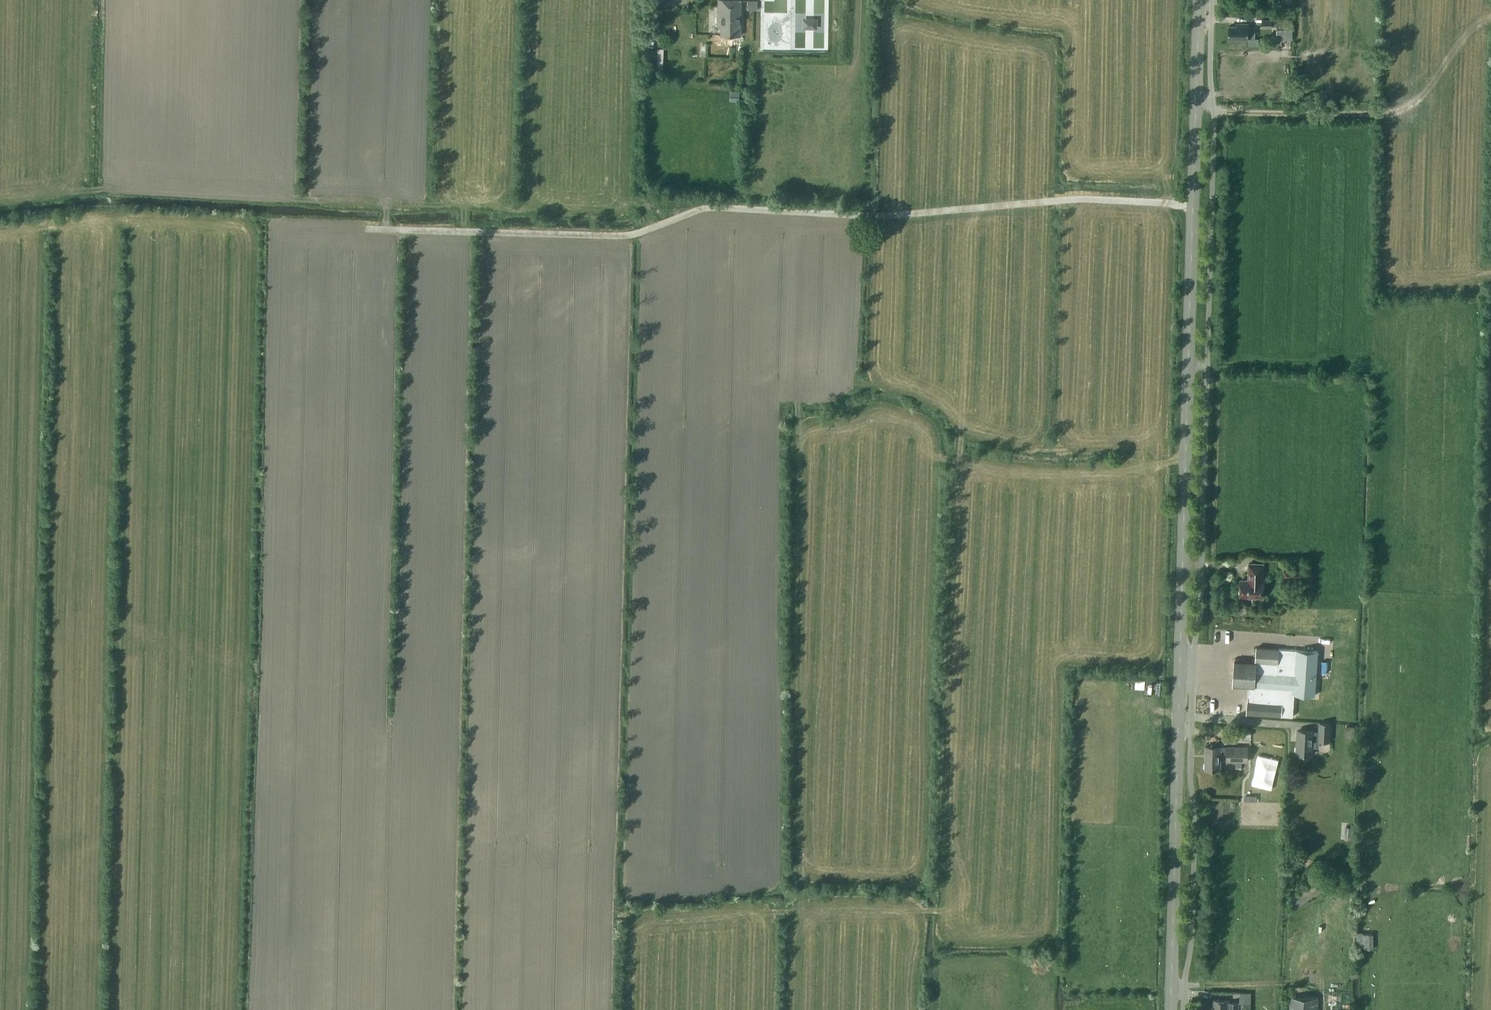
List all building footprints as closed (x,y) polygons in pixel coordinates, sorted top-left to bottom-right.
[(740,34),(741,0),(737,0),(718,0),(718,21),(721,21),(721,34),(740,34)] [(1262,20),(1262,27),(1272,27),(1272,26),(1277,26),(1277,27),(1277,39),(1292,39),(1292,20),(1262,20)] [(1229,39),(1248,39),(1248,37),(1255,37),(1255,27),(1248,27),(1248,23),(1237,23),(1237,26),(1229,26),(1229,39)] [(1240,594),(1240,596),(1263,597),(1264,580),(1263,580),(1264,564),(1249,563),(1248,580),(1241,580),(1241,586),(1239,587),(1239,593),(1240,594)] [(1285,578),(1302,578),(1302,568),(1285,567),(1285,578)] [(1233,685),(1250,686),(1249,701),(1248,701),(1247,713),(1293,716),(1294,693),(1314,695),(1317,651),(1298,650),(1279,648),(1257,647),(1256,661),(1235,660),(1233,685)] [(1314,731),(1314,730),(1298,730),(1298,741),(1297,741),(1296,753),(1313,754),(1313,746),(1319,746),(1319,740),(1330,741),(1330,723),(1320,722),(1319,732),(1314,731)] [(1354,738),(1355,726),(1345,725),(1345,737),(1354,738)] [(1206,746),(1205,769),(1220,769),(1221,753),(1227,753),(1226,761),(1248,761),(1248,747),(1227,746),(1227,747),(1221,746),(1206,746)] [(1255,796),(1275,796),(1276,765),(1255,765),(1255,796)] [(1344,839),(1353,839),(1354,826),(1345,826),(1344,839)] [(1362,934),(1363,945),(1363,949),(1374,948),(1373,933),(1362,934)] [(1290,1009),(1318,1009),(1318,997),(1290,996),(1290,1009)] [(1239,1002),(1229,1002),(1229,999),(1213,999),(1213,1004),(1209,1004),(1209,1006),(1205,1006),(1205,1009),(1238,1009),(1239,1002)]
